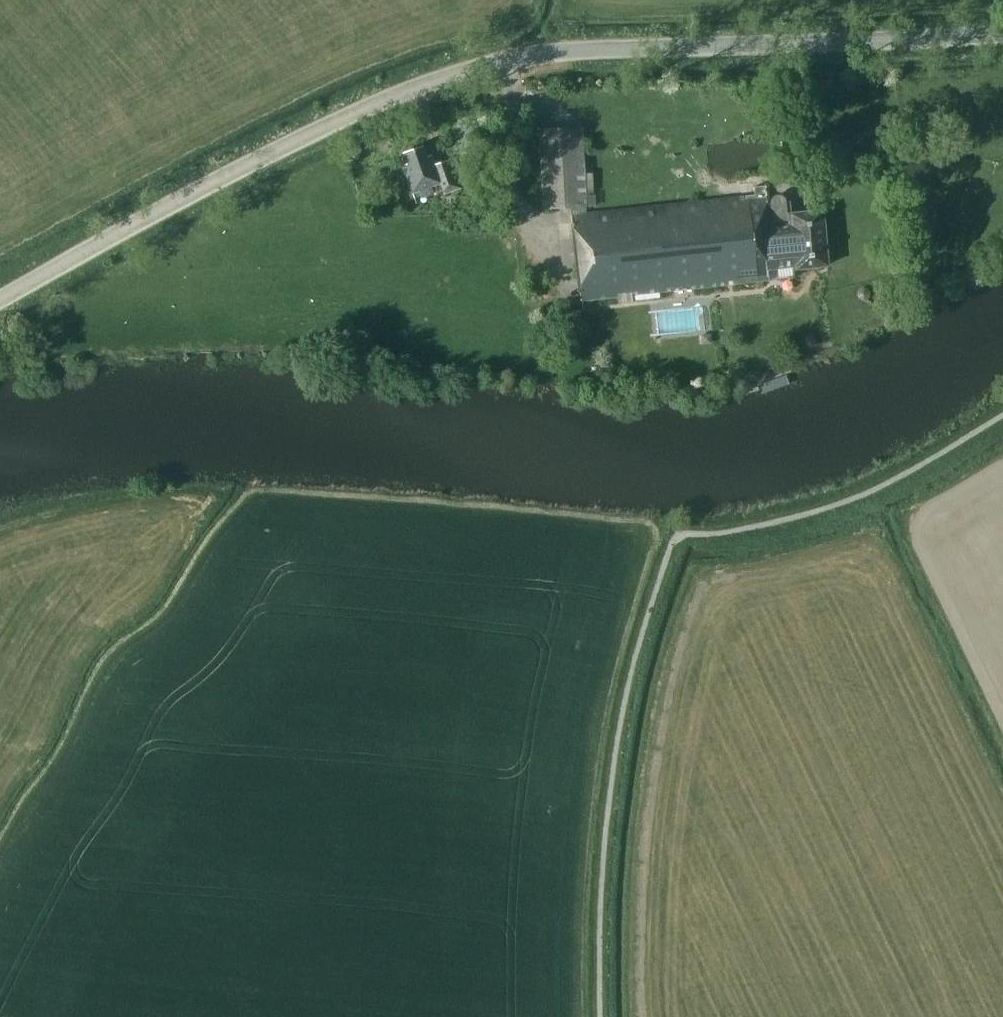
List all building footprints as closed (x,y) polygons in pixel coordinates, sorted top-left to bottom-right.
[(593,172),(584,172),(582,127),(540,128),(543,208),(570,207),(580,300),(617,296),(618,303),(633,302),(632,294),(769,279),(767,268),(793,265),(793,269),(827,265),(822,209),(791,213),(790,201),(786,202),(784,198),(781,195),(777,194),(773,195),(770,199),(769,203),(767,203),(765,185),(754,186),(755,194),(580,213),(579,207),(585,207),(585,189),(594,189),(593,172)] [(455,157),(450,159),(435,164),(431,154),(426,156),(423,146),(404,152),(407,163),(402,165),(412,192),(441,182),(444,193),(460,187),(454,169),(459,167),(455,157)] [(480,203),(476,192),(463,197),(467,207),(480,203)] [(813,334),(808,333),(804,334),(801,338),(801,343),(804,346),(808,348),(813,346),(815,343),(815,338),(813,334)]
